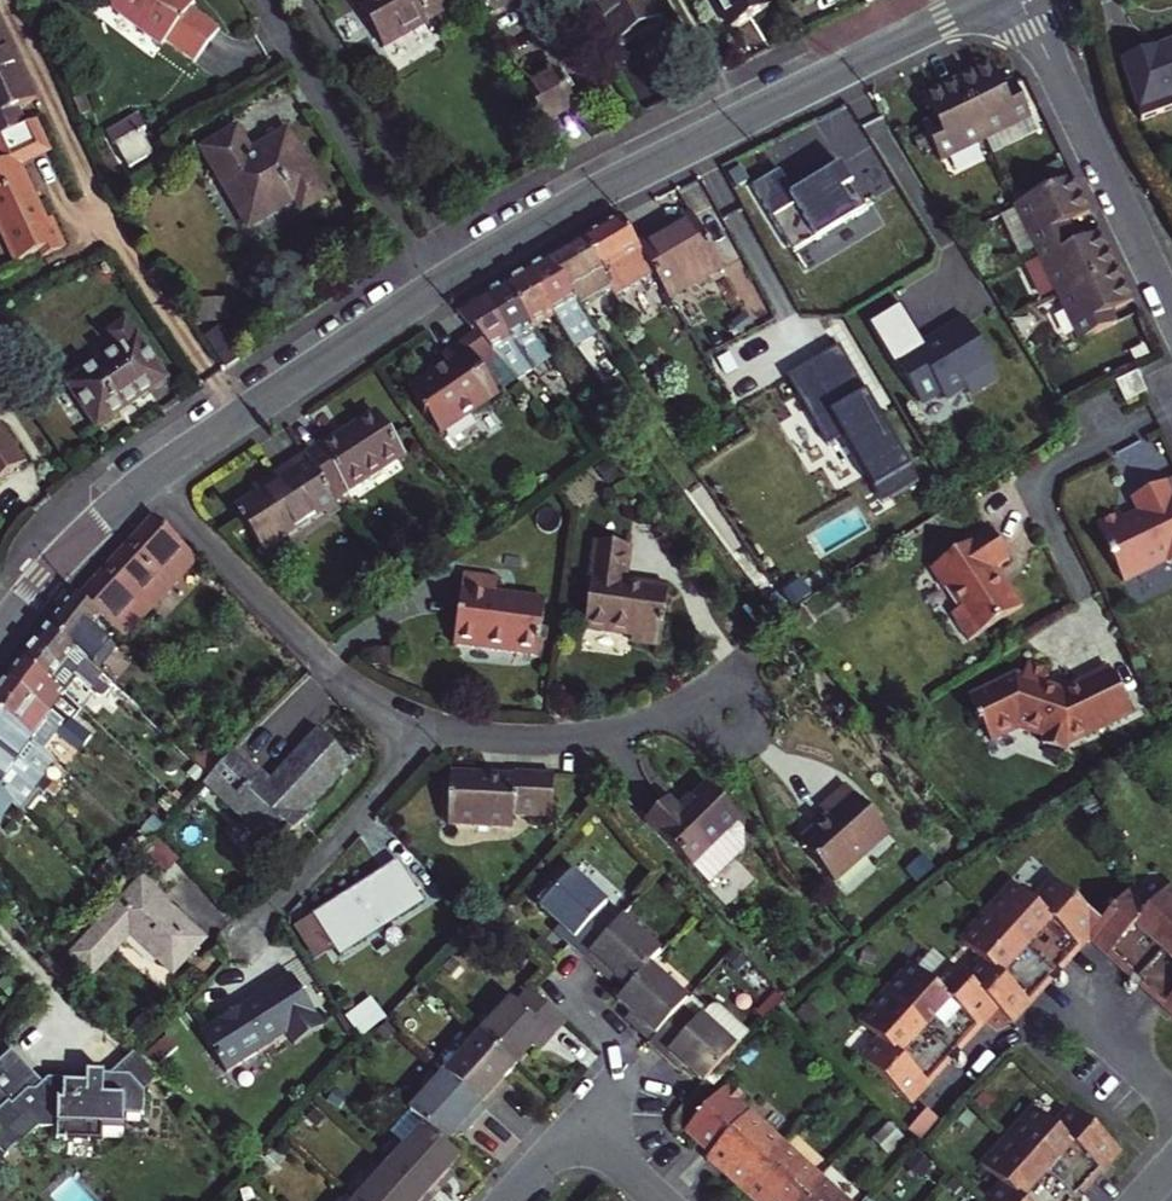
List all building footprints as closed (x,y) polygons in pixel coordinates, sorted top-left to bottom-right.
[(188,0),(99,0),(98,1),(163,50),(166,45),(196,67),(222,33),(192,11),(196,6),(188,0)] [(381,44),(450,5),(447,0),(355,0),(381,44)] [(492,14),(516,0),(484,0),(485,0),(481,2),(486,9),(489,8),(492,14)] [(619,43),(662,19),(650,0),(594,0),(619,43)] [(734,28),(770,8),(766,0),(718,0),(734,28)] [(9,136),(27,128),(19,110),(40,100),(0,15),(0,140),(9,136)] [(1161,56),(1171,84),(1171,52),(1161,56)] [(995,71),(959,89),(926,105),(937,127),(926,133),(943,168),(988,146),(995,160),(1042,137),(1017,87),(1005,93),(995,71)] [(523,92),(543,126),(574,108),(553,74),(523,92)] [(139,121),(130,126),(134,131),(142,127),(139,121)] [(37,123),(27,128),(9,136),(23,165),(51,152),(37,123)] [(130,126),(115,135),(135,171),(159,157),(142,127),(134,131),(130,126)] [(236,135),(200,156),(245,231),(289,205),(299,220),(324,205),(285,138),(251,158),(236,135)] [(23,165),(9,136),(0,140),(0,155),(5,167),(0,169),(0,216),(23,265),(44,255),(47,261),(70,251),(56,221),(50,223),(23,165)] [(1073,184),(1015,213),(1038,259),(1082,348),(1118,330),(1112,318),(1134,308),(1100,239),(1078,249),(1074,241),(1069,230),(1091,220),(1073,184)] [(657,275),(671,299),(726,269),(697,216),(640,246),(657,275)] [(657,275),(640,246),(623,217),(604,227),(586,238),(616,289),(622,297),(657,275)] [(616,289),(586,238),(569,248),(551,258),(582,309),(590,304),(616,289)] [(529,271),(557,317),(565,311),(595,357),(609,348),(593,325),(582,309),(551,258),(539,265),(529,271)] [(507,284),(534,329),(557,317),(529,271),(518,277),(507,284)] [(513,342),(534,329),(507,284),(495,291),(485,297),(513,342)] [(472,305),(459,312),(480,336),(495,352),(513,342),(485,297),(472,305)] [(618,310),(627,305),(622,297),(613,302),(618,310)] [(600,321),(590,304),(582,309),(593,325),(600,321)] [(113,337),(130,325),(128,322),(111,333),(113,337)] [(69,383),(98,426),(167,380),(130,325),(113,337),(121,348),(69,383)] [(513,342),(521,353),(543,340),(534,329),(513,342)] [(224,333),(208,344),(226,371),(242,360),(224,333)] [(476,339),(496,361),(500,358),(495,352),(480,336),(476,339)] [(496,361),(476,339),(446,357),(450,364),(412,387),(440,431),(499,394),(483,369),(496,361)] [(500,358),(504,362),(521,353),(513,342),(495,352),(500,358)] [(533,358),(528,361),(530,365),(536,372),(541,368),(533,358)] [(521,365),(529,376),(536,372),(530,365),(528,361),(521,365)] [(1136,383),(1116,393),(1126,413),(1146,403),(1136,383)] [(309,457),(338,499),(406,454),(380,413),(328,448),(327,445),(309,457)] [(30,461),(0,416),(0,481),(30,461)] [(271,552),(342,504),(338,499),(309,457),(270,482),(273,487),(242,507),(271,552)] [(1169,491),(1137,508),(1145,523),(1130,531),(1126,523),(1104,535),(1118,563),(1116,564),(1131,592),(1171,571),(1171,496),(1169,491)] [(140,597),(150,607),(197,559),(156,518),(108,568),(80,597),(102,618),(121,636),(135,622),(125,612),(140,597)] [(1011,557),(989,525),(971,538),(973,540),(933,566),(934,567),(933,571),(941,584),(946,586),(961,608),(953,613),(971,640),(1025,604),(1009,580),(1004,583),(994,568),(1011,557)] [(598,542),(587,627),(635,633),(634,638),(663,641),(670,585),(627,580),(632,546),(598,542)] [(500,579),(465,574),(456,645),(539,655),(546,599),(498,592),(500,579)] [(78,648),(102,618),(80,597),(75,592),(62,609),(51,623),(78,648)] [(140,597),(125,612),(135,622),(150,607),(140,597)] [(78,648),(51,623),(42,635),(38,640),(26,656),(54,681),(67,665),(79,676),(101,695),(112,680),(86,655),(78,648)] [(91,650),(86,655),(112,680),(115,683),(128,668),(107,647),(97,656),(91,650)] [(54,681),(26,656),(17,667),(8,679),(53,713),(68,694),(66,693),(54,681)] [(66,693),(79,676),(67,665),(54,681),(66,693)] [(1137,716),(1115,673),(1083,690),(1085,695),(1078,699),(1048,690),(1052,675),(1031,669),(1027,684),(1020,682),(998,694),(1000,698),(977,710),(996,747),(1024,733),(1051,741),(1049,749),(1071,757),(1073,749),(1137,716)] [(8,679),(0,690),(0,713),(19,727),(33,739),(53,713),(8,679)] [(68,694),(53,713),(66,722),(71,726),(74,722),(84,709),(68,694)] [(975,705),(977,710),(1000,698),(998,694),(975,705)] [(19,759),(33,739),(19,727),(0,713),(0,745),(19,759)] [(53,713),(33,739),(44,749),(58,732),(62,727),(66,722),(53,713)] [(83,729),(74,722),(71,726),(66,722),(62,727),(73,735),(77,737),(83,729)] [(73,735),(62,727),(58,732),(68,740),(73,735)] [(319,731),(282,770),(287,776),(278,786),(272,780),(239,749),(206,784),(244,819),(251,812),(282,841),(286,837),(289,839),(311,816),(308,814),(354,765),(319,731)] [(0,785),(7,775),(49,807),(58,797),(50,789),(55,782),(50,779),(38,771),(19,759),(0,745),(0,785)] [(40,767),(38,771),(50,779),(52,776),(40,767)] [(287,776),(282,770),(272,780),(278,786),(287,776)] [(514,774),(450,772),(448,824),(513,826),(513,814),(553,815),(554,772),(514,771),(514,774)] [(790,830),(825,871),(882,822),(839,774),(812,797),(819,805),(790,830)] [(742,819),(707,784),(691,800),(689,798),(677,810),(667,800),(644,822),(691,869),(742,819)] [(9,793),(0,785),(0,805),(9,793)] [(20,791),(13,797),(40,824),(47,815),(20,791)] [(251,812),(244,819),(275,848),(282,841),(251,812)] [(399,860),(315,914),(342,956),(426,904),(399,860)] [(592,947),(625,912),(591,880),(595,876),(579,861),(547,896),(566,914),(578,926),(574,930),(592,947)] [(94,973),(132,934),(175,972),(208,937),(144,876),(73,954),(94,973)] [(1012,896),(986,924),(1054,989),(1088,951),(1093,945),(1098,940),(1050,895),(1031,915),(1012,896)] [(1134,901),(1131,904),(1098,940),(1093,945),(1112,963),(1107,968),(1135,993),(1171,953),(1171,900),(1171,899),(1153,919),(1134,901)] [(621,965),(634,977),(653,957),(663,947),(625,912),(592,947),(611,964),(615,960),(621,965)] [(578,926),(566,914),(562,919),(574,930),(578,926)] [(1054,989),(986,924),(961,951),(980,969),(962,988),(993,1016),(1006,1028),(1022,1011),(1028,1016),(1054,989)] [(1135,993),(1166,1022),(1171,1016),(1171,1018),(1171,953),(1135,993)] [(694,995),(653,957),(634,977),(624,989),(639,1003),(645,1008),(640,1013),(660,1031),(691,998),(694,995)] [(617,970),(621,965),(615,960),(611,964),(617,970)] [(912,977),(886,1005),(954,1067),(981,1038),(976,1034),(993,1016),(962,988),(948,976),(931,995),(912,977)] [(297,1047),(326,1028),(293,977),(203,1035),(229,1075),(290,1036),(297,1047)] [(498,995),(466,1029),(502,1062),(520,1042),(531,1029),(536,1033),(550,1017),(515,984),(501,998),(498,995)] [(694,995),(691,998),(660,1031),(658,1033),(673,1047),(677,1042),(690,1054),(712,1075),(748,1034),(719,1006),(710,1007),(696,993),(694,995)] [(645,1008),(639,1003),(635,1008),(640,1013),(645,1008)] [(859,1034),(879,1052),(861,1071),(904,1112),(922,1092),(926,1097),(954,1067),(886,1005),(859,1034)] [(502,1062),(466,1029),(430,1069),(471,1105),(488,1087),(482,1083),(489,1075),(502,1062)] [(524,1046),(536,1033),(531,1029),(520,1042),(524,1046)] [(167,1034),(144,1057),(155,1069),(179,1046),(167,1034)] [(685,1059),(690,1054),(677,1042),(673,1047),(685,1059)] [(87,1071),(86,1083),(66,1083),(67,1077),(47,1076),(41,1082),(10,1048),(0,1057),(0,1150),(3,1153),(18,1139),(20,1141),(39,1123),(57,1124),(56,1135),(95,1137),(95,1124),(124,1125),(124,1113),(145,1113),(145,1090),(130,1074),(87,1071)] [(144,1057),(137,1050),(121,1064),(130,1074),(145,1090),(161,1075),(155,1069),(144,1057)] [(471,1105),(430,1069),(395,1107),(417,1127),(431,1139),(444,1124),(450,1118),(455,1123),(471,1105)] [(87,1071),(67,1077),(66,1083),(86,1083),(87,1071)] [(494,1080),(489,1075),(482,1083),(488,1087),(494,1080)] [(788,1152),(726,1094),(688,1134),(714,1157),(708,1163),(724,1178),(728,1173),(749,1192),(788,1152)] [(1004,1146),(1064,1200),(1079,1200),(1098,1180),(1093,1175),(1110,1157),(1067,1117),(1049,1136),(1030,1118),(1004,1146)] [(455,1123),(450,1118),(444,1124),(450,1129),(455,1123)] [(906,1143),(923,1158),(942,1137),(925,1122),(906,1143)] [(222,1136),(237,1152),(247,1142),(233,1126),(222,1136)] [(431,1139),(417,1127),(383,1165),(423,1200),(440,1182),(434,1177),(440,1170),(452,1158),(431,1139)] [(1004,1146),(980,1171),(1000,1190),(990,1200),(1064,1200),(1004,1146)] [(823,1185),(788,1152),(749,1192),(758,1200),(807,1200),(823,1185)] [(383,1165),(350,1200),(422,1200),(423,1200),(383,1165)] [(446,1175),(440,1170),(434,1177),(440,1182),(446,1175)] [(823,1185),(807,1200),(840,1200),(823,1185)]
